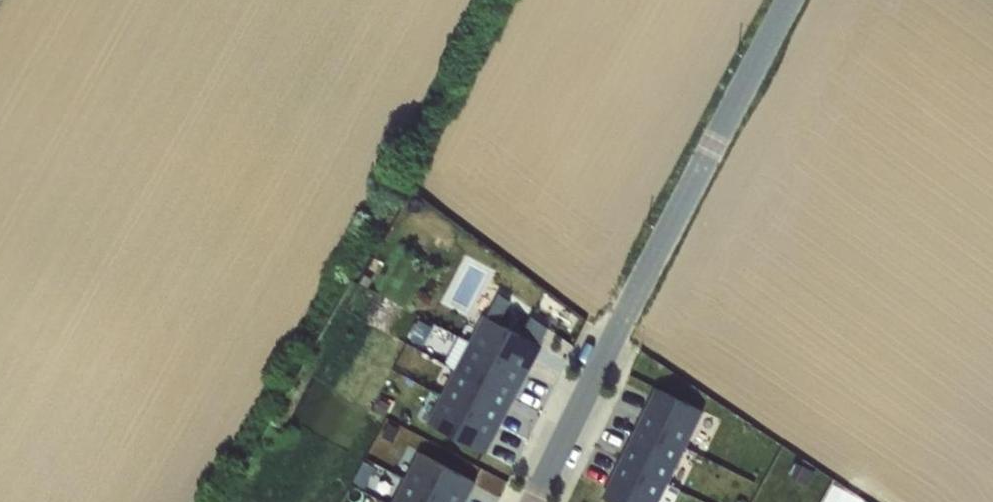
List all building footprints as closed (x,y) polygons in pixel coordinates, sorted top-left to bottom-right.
[(432,421),(493,451),(555,325),(534,315),(528,329),(506,318),(516,298),(499,290),(476,338),(464,333),(450,362),(459,366),(432,421)] [(607,495),(623,501),(666,501),(709,405),(658,382),(607,495)] [(484,477),(421,448),(397,501),(473,501),(484,477)]
